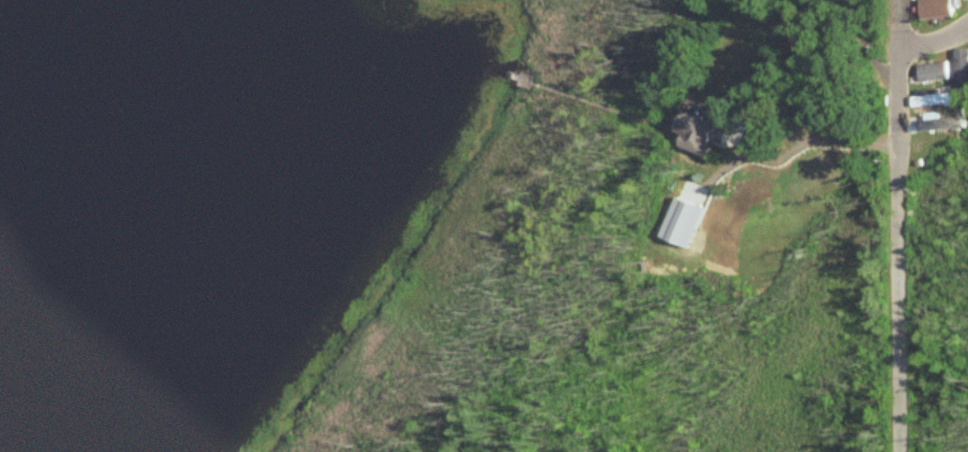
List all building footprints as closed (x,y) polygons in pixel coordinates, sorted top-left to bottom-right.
[(954,16),(952,0),(932,0),(918,2),(920,20),(954,16)] [(954,50),(956,89),(967,88),(967,49),(954,50)] [(694,115),(680,147),(708,159),(715,143),(723,147),(735,120),(714,111),(710,122),(694,115)]
